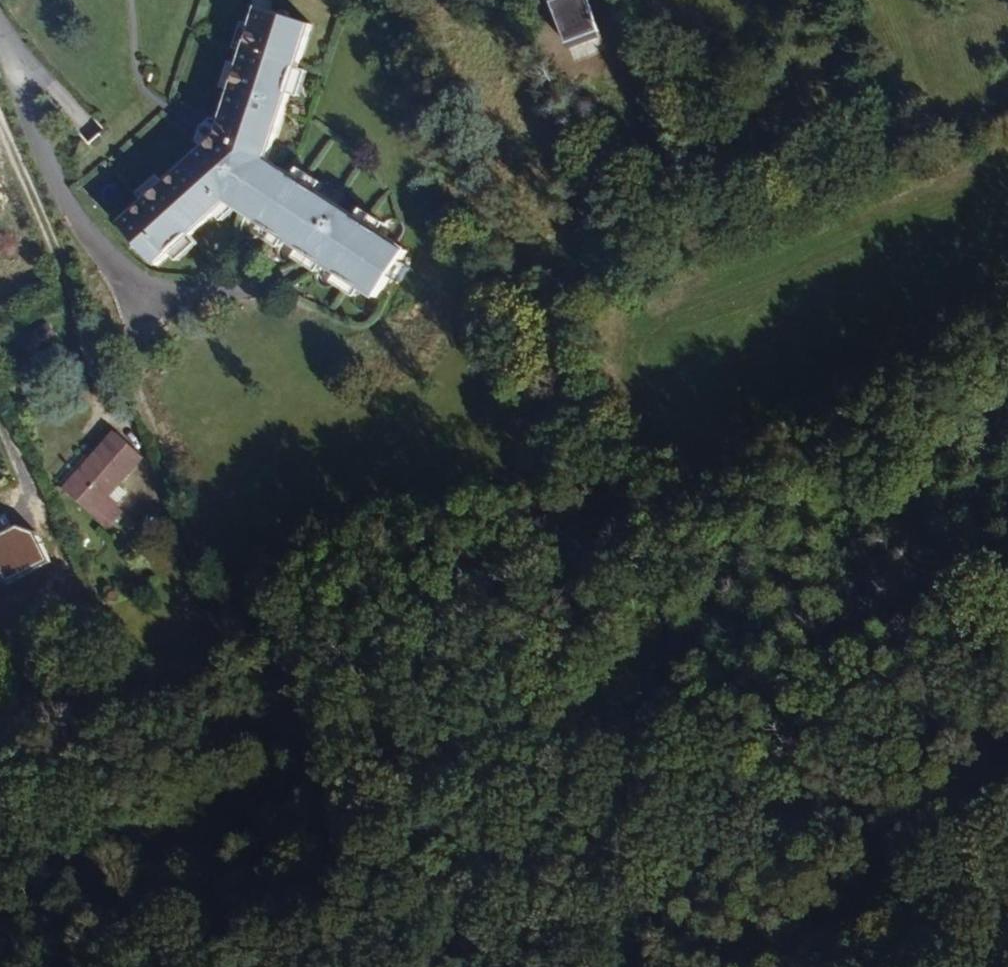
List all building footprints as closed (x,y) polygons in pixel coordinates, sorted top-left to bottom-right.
[(586,0),(548,0),(566,48),(599,36),(586,0)] [(213,143),(112,227),(152,278),(226,216),(265,165),(311,30),(254,12),(213,143)] [(411,256),(265,165),(226,216),(374,309),(411,256)] [(36,344),(54,334),(47,322),(30,332),(36,344)] [(95,498),(132,456),(104,432),(53,490),(97,528),(111,511),(95,498)]
